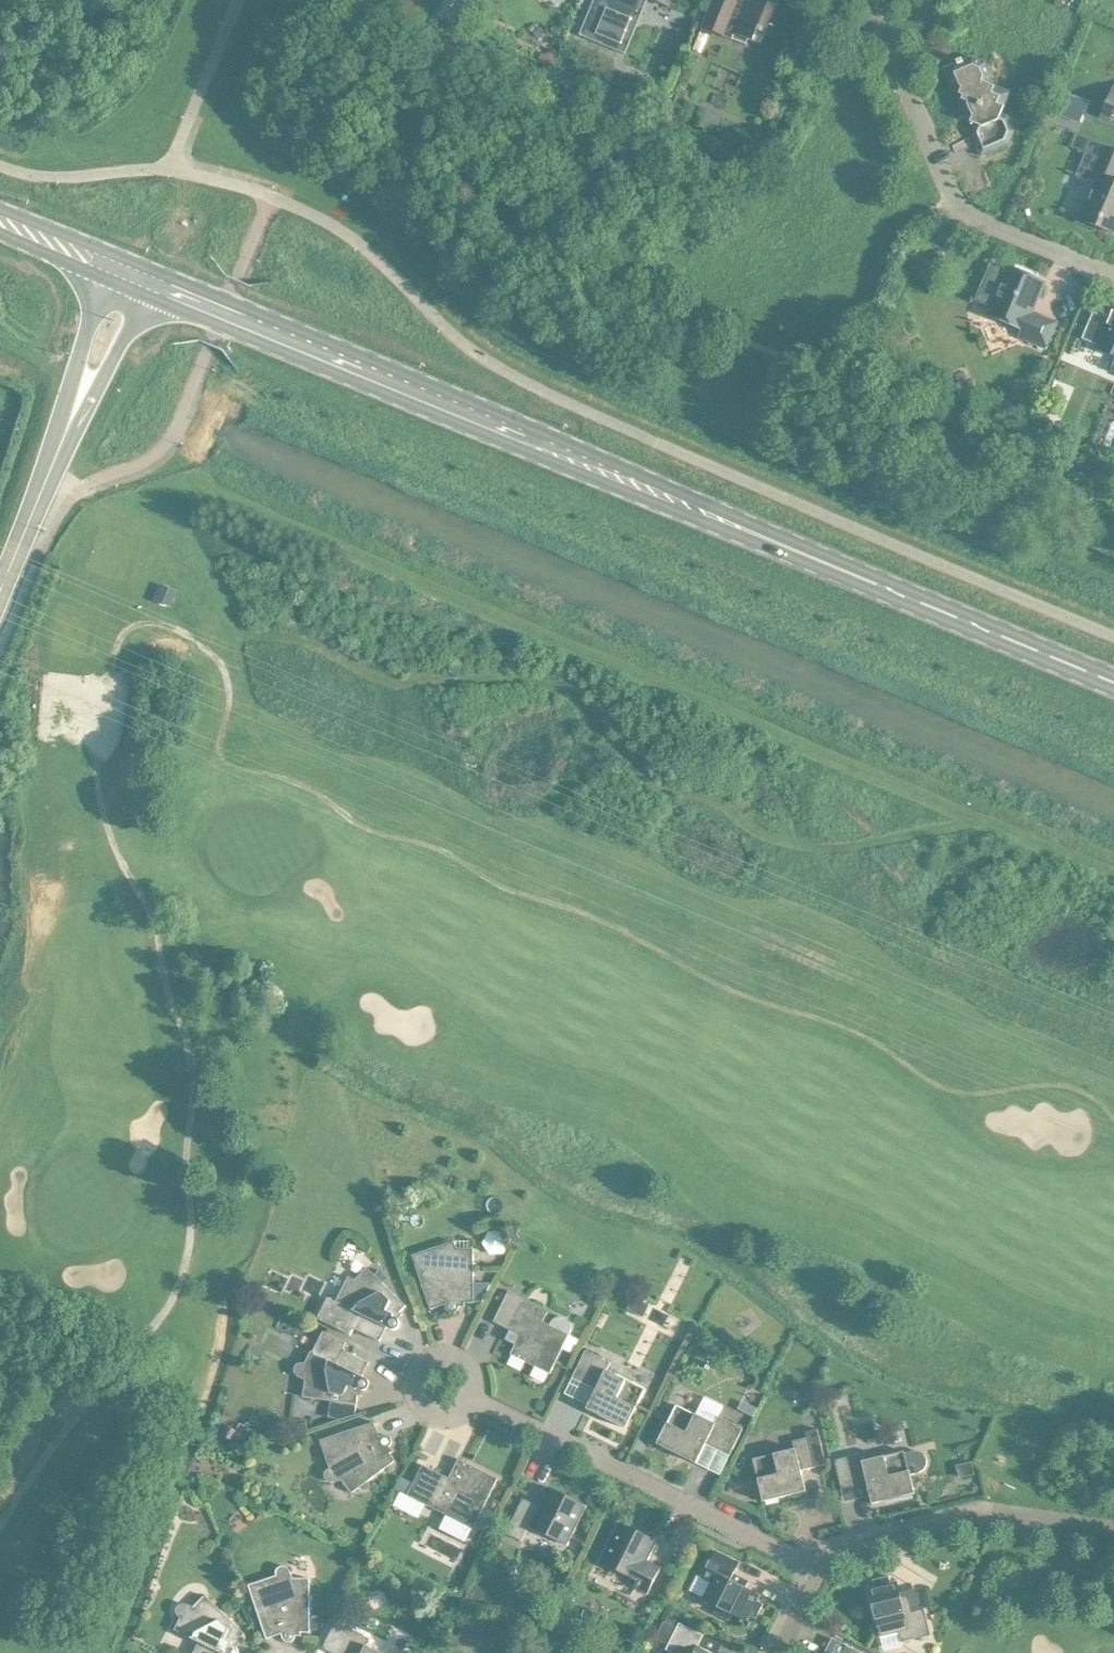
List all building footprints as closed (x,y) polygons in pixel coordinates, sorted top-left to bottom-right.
[(635,10),(639,0),(610,0),(635,10)] [(702,26),(732,39),(734,33),(752,40),(756,30),(776,38),(792,1),(789,0),(713,0),(702,26)] [(536,61),(549,66),(554,64),(559,51),(550,47),(548,52),(544,54),(540,52),(536,61)] [(1008,144),(1013,131),(1007,116),(1000,113),(1009,92),(988,84),(991,77),(984,62),(972,57),(963,61),(961,59),(956,61),(957,63),(944,69),(953,91),(963,95),(959,104),(965,120),(975,123),(971,132),(980,155),(1008,144)] [(1113,123),(1113,87),(1101,118),(1113,123)] [(1053,112),(1078,122),(1087,100),(1062,91),(1053,112)] [(1113,180),(1113,178),(1113,147),(1077,132),(1071,145),(1085,151),(1075,176),(1086,181),(1087,178),(1094,181),(1079,218),(1113,233),(1113,180)] [(1024,325),(1019,337),(1045,348),(1056,322),(1032,312),(1044,281),(1006,265),(1004,269),(991,264),(976,299),(990,305),(987,310),(1024,325)] [(1081,338),(1097,345),(1096,348),(1113,355),(1113,308),(1113,307),(1106,305),(1106,306),(1112,308),(1108,318),(1092,311),(1081,338)] [(158,596),(164,584),(149,577),(143,590),(158,596)] [(446,1308),(446,1309),(447,1310),(448,1310),(449,1311),(450,1312),(451,1312),(452,1312),(454,1312),(455,1311),(456,1311),(457,1310),(457,1309),(458,1308),(458,1307),(458,1306),(464,1306),(464,1302),(473,1302),(473,1248),(456,1248),(454,1241),(412,1255),(430,1309),(445,1304),(446,1308)] [(405,1305),(367,1267),(355,1279),(348,1276),(336,1300),(327,1296),(317,1317),(350,1334),(353,1328),(379,1341),(386,1327),(390,1328),(392,1329),(394,1329),(396,1328),(397,1327),(399,1326),(399,1323),(399,1321),(399,1320),(397,1318),(402,1314),(399,1312),(405,1305)] [(493,1321),(520,1334),(510,1354),(549,1373),(569,1334),(571,1330),(571,1326),(569,1322),(566,1318),(563,1317),(558,1316),(554,1318),(551,1321),(549,1325),(542,1322),(548,1310),(508,1290),(493,1321)] [(362,1390),(363,1390),(365,1389),(366,1389),(367,1388),(367,1387),(368,1387),(368,1386),(369,1384),(369,1383),(369,1382),(368,1381),(368,1380),(367,1379),(366,1379),(366,1378),(361,1376),(368,1362),(342,1349),(345,1342),(323,1331),(313,1351),(311,1351),(304,1363),(301,1362),(297,1363),(295,1366),(294,1370),(295,1373),(298,1376),(305,1379),(302,1396),(356,1404),(357,1395),(361,1396),(362,1390)] [(610,1362),(584,1350),(571,1377),(595,1389),(586,1408),(625,1428),(645,1388),(606,1369),(610,1362)] [(656,1443),(696,1463),(705,1443),(729,1455),(742,1428),(717,1416),(722,1405),(704,1396),(696,1414),(676,1404),(656,1443)] [(384,1435),(383,1435),(379,1436),(374,1421),(320,1440),(329,1468),(326,1470),(324,1473),(324,1477),(327,1480),(330,1482),(334,1482),(341,1479),(351,1493),(395,1460),(389,1453),(392,1451),(388,1446),(389,1445),(390,1444),(390,1443),(391,1442),(391,1441),(391,1440),(391,1439),(390,1438),(390,1437),(389,1436),(388,1436),(387,1435),(386,1435),(385,1435),(384,1435)] [(825,1457),(818,1427),(806,1430),(808,1437),(792,1441),(794,1448),(753,1458),(763,1501),(805,1491),(800,1470),(816,1466),(814,1460),(825,1457)] [(841,1489),(867,1483),(872,1503),(914,1493),(910,1474),(919,1472),(925,1468),(927,1461),(925,1453),(920,1450),(914,1450),(904,1453),(904,1450),(862,1460),(861,1453),(834,1459),(841,1489)] [(451,1504),(477,1517),(497,1478),(458,1458),(448,1477),(422,1464),(407,1495),(446,1515),(451,1504)] [(956,1464),(959,1477),(974,1474),(971,1461),(956,1464)] [(521,1541),(528,1526),(567,1545),(586,1506),(547,1486),(538,1505),(522,1498),(505,1533),(521,1541)] [(647,1593),(660,1567),(647,1560),(657,1541),(618,1521),(598,1560),(637,1580),(633,1587),(647,1593)] [(711,1581),(702,1599),(717,1606),(714,1613),(728,1620),(731,1613),(746,1621),(749,1615),(755,1618),(762,1604),(756,1600),(759,1594),(745,1587),(748,1581),(733,1573),(739,1562),(715,1550),(701,1577),(711,1581)] [(282,1637),(283,1638),(283,1639),(284,1640),(286,1641),(288,1642),(290,1641),(291,1641),(292,1640),(293,1639),(294,1637),(294,1636),(294,1635),(300,1635),(300,1632),(309,1632),(309,1578),(292,1578),(289,1570),(287,1567),(284,1566),(280,1566),(277,1568),(276,1571),(276,1575),(248,1584),(266,1638),(281,1633),(282,1637)] [(890,1583),(888,1576),(873,1579),(874,1586),(868,1588),(879,1636),(899,1631),(901,1641),(930,1634),(924,1608),(911,1611),(907,1594),(900,1596),(896,1581),(890,1583)] [(480,1604),(486,1590),(472,1583),(465,1597),(480,1604)] [(238,1652),(238,1651),(238,1650),(238,1649),(237,1648),(237,1647),(236,1646),(240,1642),(237,1640),(244,1633),(205,1595),(193,1607),(186,1604),(182,1603),(179,1604),(177,1607),(176,1611),(177,1614),(180,1617),(174,1629),(198,1641),(192,1652),(237,1652),(238,1652)] [(324,1649),(332,1652),(383,1652),(366,1645),(370,1638),(338,1622),(324,1649)] [(698,1646),(703,1635),(679,1622),(665,1649),(673,1652),(713,1652),(698,1646)] [(816,1643),(808,1639),(801,1652),(811,1652),(816,1643)] [(846,1644),(841,1652),(864,1652),(846,1644)]
